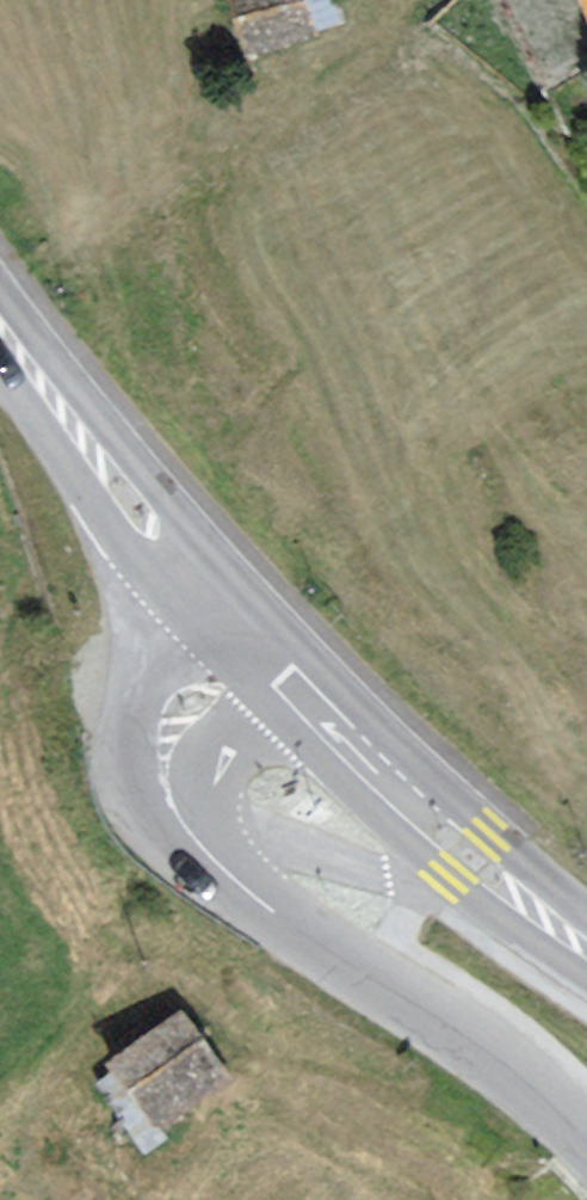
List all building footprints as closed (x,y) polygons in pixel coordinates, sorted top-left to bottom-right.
[(296,0),(235,0),(242,20),(252,49),(307,31),(296,0)] [(217,1077),(179,1024),(114,1070),(152,1123),(217,1077)]
